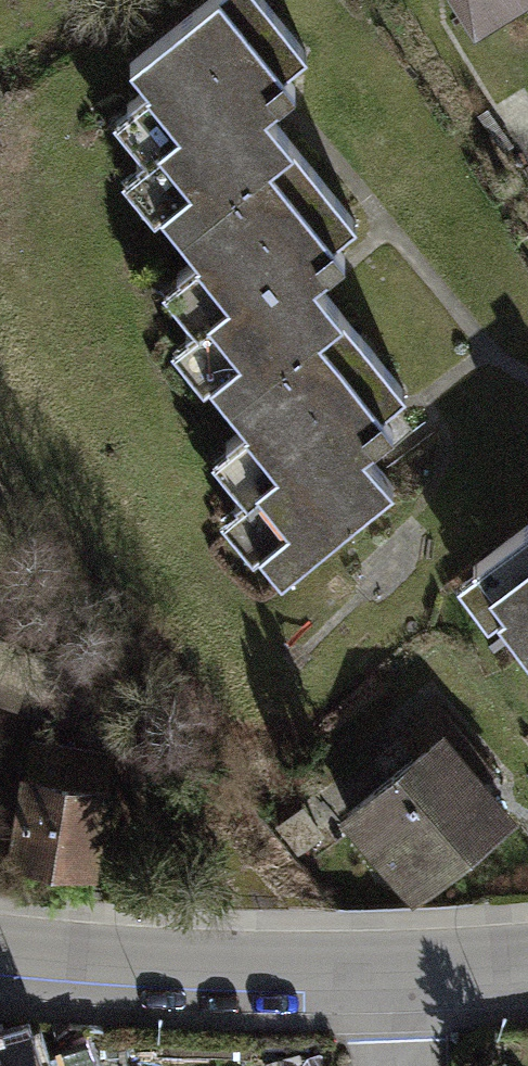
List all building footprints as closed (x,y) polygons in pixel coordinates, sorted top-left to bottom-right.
[(130,67),(183,131),(160,150),(192,190),(161,215),(181,239),(270,168),(292,149),(265,117),(298,90),(225,0),(213,0),(130,67)] [(477,21),(511,0),(464,0),(477,21)] [(212,385),(231,409),(320,337),(341,320),(314,286),(345,260),(270,168),(181,239),(233,303),(211,321),(243,360),(212,385)] [(311,557),(335,537),(393,490),(364,455),(395,429),(320,337),(231,409),(281,470),(257,490),(290,530),(258,555),(280,582),(311,557)] [(452,582),(482,621),(494,612),(527,656),(527,524),(452,582)] [(440,706),(390,747),(408,769),(340,825),(413,913),(518,826),(486,787),(499,777),(440,706)] [(116,768),(27,755),(9,879),(98,892),(116,768)] [(0,1049),(0,1065),(33,1065),(24,1040),(0,1049)] [(92,1041),(44,1052),(47,1065),(98,1065),(92,1041)]
